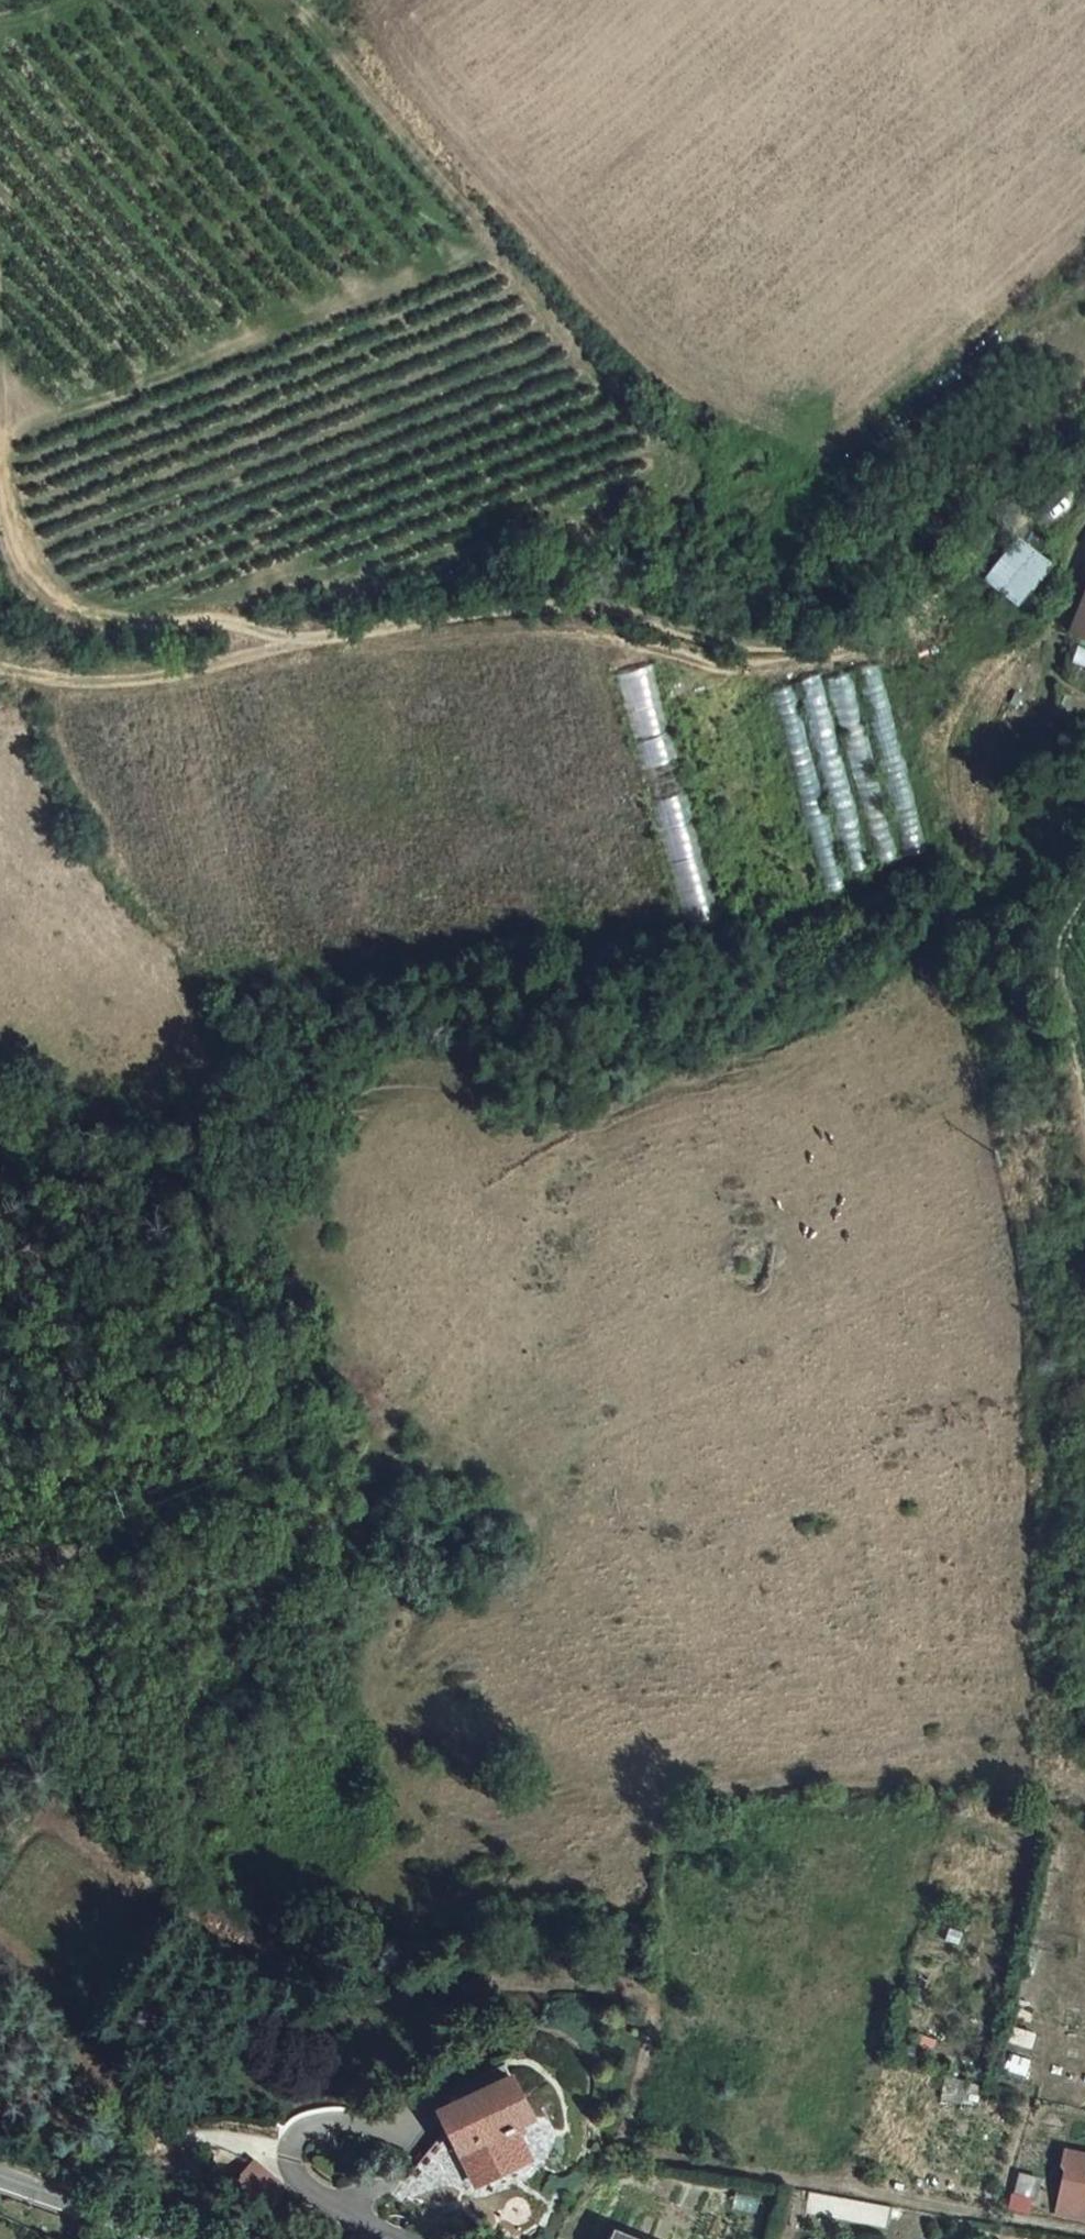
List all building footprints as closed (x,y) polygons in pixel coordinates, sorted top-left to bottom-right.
[(1020,534),(989,578),(1027,605),(1058,562),(1020,534)] [(1073,635),(1084,641),(1084,599),(1073,635)] [(529,2116),(507,2072),(437,2108),(449,2131),(454,2128),(458,2137),(453,2140),(466,2164),(483,2155),(492,2170),(522,2154),(507,2128),(529,2116)] [(233,2171),(249,2183),(265,2161),(250,2149),(233,2171)] [(492,2170),(483,2155),(466,2164),(475,2180),(492,2170)] [(264,2195),(281,2173),(265,2161),(249,2183),(264,2195)] [(1058,2211),(1084,2216),(1084,2174),(1065,2170),(1058,2211)] [(1010,2210),(1029,2213),(1032,2195),(1013,2192),(1010,2210)] [(806,2216),(885,2222),(887,2202),(808,2196),(806,2216)] [(617,2230),(613,2238),(638,2238),(617,2230)]
